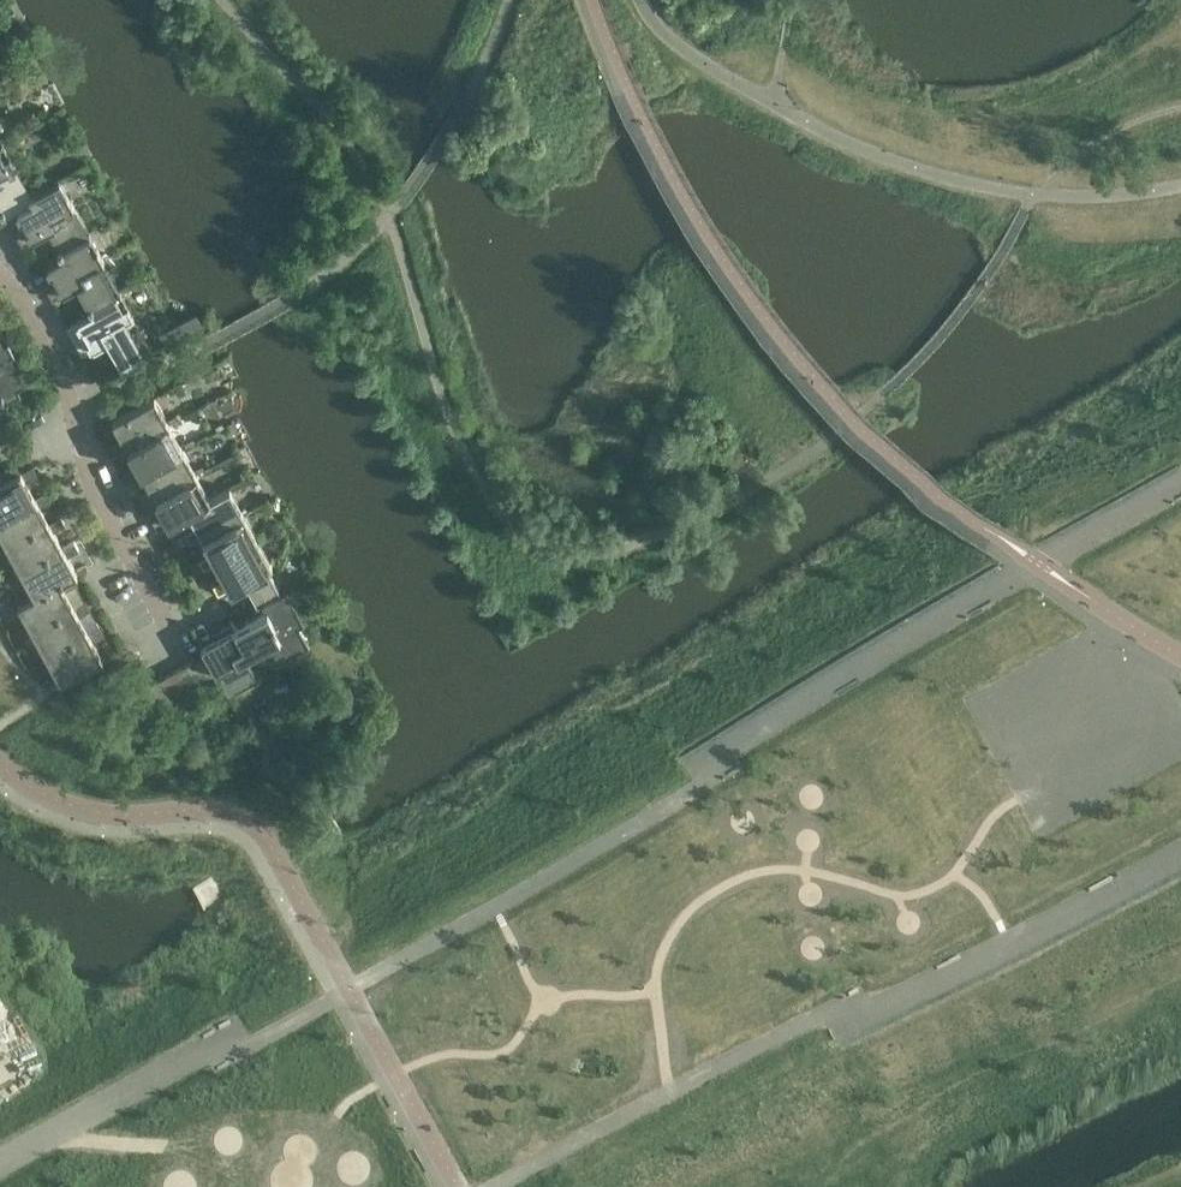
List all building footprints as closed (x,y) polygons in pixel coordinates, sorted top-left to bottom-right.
[(27,69),(22,60),(22,59),(7,67),(12,77),(27,69)] [(32,195),(0,138),(0,205),(2,209),(0,210),(0,211),(5,219),(18,211),(36,202),(32,195)] [(89,232),(60,180),(32,195),(36,202),(18,211),(25,224),(14,230),(22,245),(50,230),(60,248),(89,232)] [(119,287),(89,232),(60,248),(58,249),(62,257),(48,265),(56,279),(45,285),(53,300),(81,285),(91,303),(119,287)] [(152,346),(119,287),(91,303),(88,305),(93,313),(79,320),(86,334),(75,340),(84,355),(111,340),(121,358),(119,360),(124,369),(141,359),(138,354),(152,346)] [(17,360),(19,358),(0,324),(0,325),(0,391),(1,392),(0,393),(0,397),(3,403),(21,393),(18,388),(29,382),(17,360)] [(127,447),(169,424),(154,397),(112,421),(122,438),(111,445),(115,453),(127,447)] [(129,478),(141,472),(183,449),(169,424),(127,447),(136,463),(124,470),(129,478)] [(155,497),(197,474),(183,449),(141,472),(150,488),(138,495),(143,504),(155,497)] [(26,481),(38,474),(33,466),(21,472),(21,471),(0,483),(0,517),(35,497),(26,481)] [(188,512),(211,499),(210,498),(197,474),(155,497),(164,514),(152,520),(157,529),(169,522),(169,523),(188,512)] [(202,537),(244,514),(229,488),(210,498),(211,499),(188,512),(197,528),(186,535),(190,543),(202,537)] [(40,506),(51,499),(47,491),(35,497),(0,517),(0,533),(7,546),(49,522),(40,506)] [(204,569),(216,562),(258,539),(244,514),(202,537),(211,554),(200,560),(204,569)] [(63,548),(54,531),(65,525),(61,516),(49,522),(7,546),(21,571),(63,548)] [(267,568),(272,565),(258,539),(216,562),(225,579),(213,585),(218,594),(230,588),(241,582),(267,568)] [(77,574),(68,556),(79,550),(75,541),(63,548),(21,571),(35,595),(71,575),(72,577),(77,574)] [(274,581),(267,568),(241,582),(242,584),(244,582),(250,594),(274,581)] [(74,607),(65,591),(77,584),(72,577),(71,575),(35,595),(18,604),(32,631),(74,607)] [(281,594),(274,581),(250,594),(258,608),(263,605),(281,594)] [(244,656),(270,641),(281,661),(310,645),(299,625),(304,623),(287,591),(281,594),(263,605),(266,610),(236,627),(231,619),(230,620),(231,622),(218,630),(221,635),(201,646),(204,651),(219,677),(229,696),(258,680),(244,656)] [(5,617),(19,607),(10,595),(0,603),(0,611),(5,617)] [(88,632),(79,616),(91,609),(86,601),(74,607),(32,631),(46,656),(88,632)] [(103,659),(93,641),(105,635),(100,626),(88,632),(46,656),(61,682),(103,659)] [(219,677),(204,651),(203,652),(205,655),(195,660),(207,683),(219,677)] [(207,683),(195,660),(183,666),(196,690),(207,683)] [(196,690),(183,666),(172,673),(185,696),(196,690)] [(185,696),(172,673),(161,679),(174,702),(185,696)] [(174,702),(161,679),(150,685),(163,708),(174,702)]
